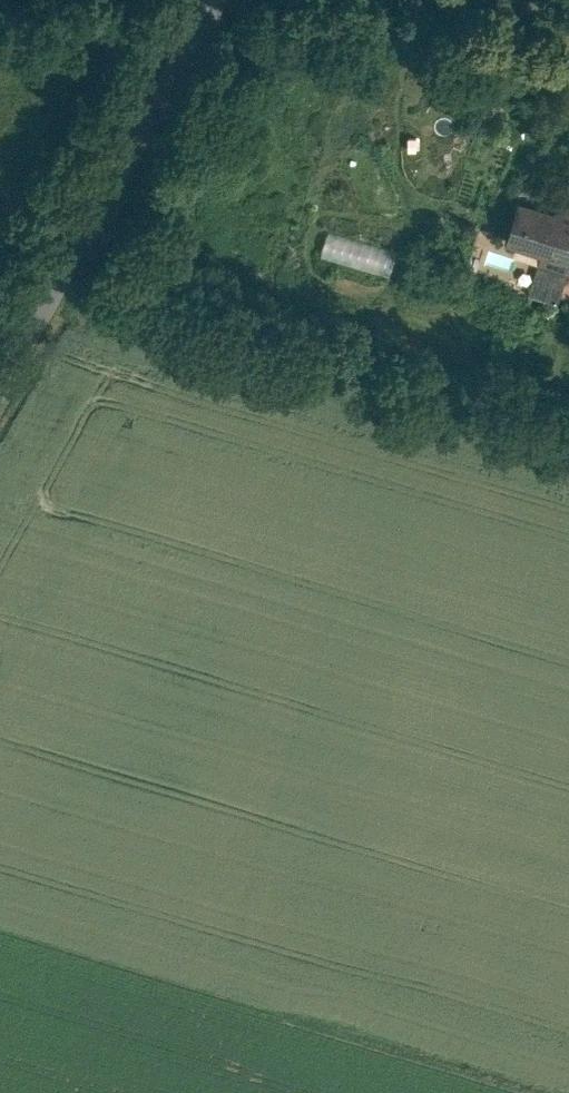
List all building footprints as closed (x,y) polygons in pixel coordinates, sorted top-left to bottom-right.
[(501,236),(544,250),(530,293),(560,302),(568,276),(568,196),(557,192),(552,206),(515,195),(501,236)]
